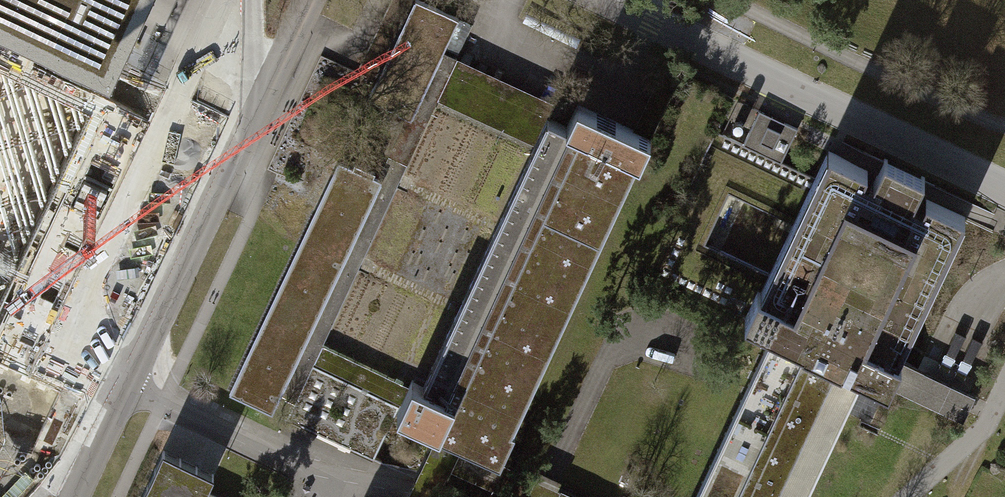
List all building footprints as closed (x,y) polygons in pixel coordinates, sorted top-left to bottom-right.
[(103,66),(134,0),(0,0),(0,18),(103,66)] [(312,365),(314,361),(318,353),(322,344),(437,101),(444,85),(456,59),(442,52),(445,47),(458,19),(418,0),(415,0),(368,99),(407,117),(378,179),(373,177),(375,173),(354,163),(352,168),(338,161),(229,392),(272,412),(281,395),(295,401),(287,419),(373,459),(377,452),(397,411),(399,406),(312,365)] [(458,19),(445,47),(458,53),(472,25),(458,19)] [(555,105),(456,59),(444,85),(437,101),(535,147),(542,132),(548,120),(555,105)] [(566,128),(548,120),(542,132),(535,147),(423,384),(412,378),(409,385),(405,394),(401,402),(399,406),(397,411),(437,430),(447,434),(500,459),(516,427),(512,425),(636,164),(639,165),(650,141),(631,132),(577,106),(566,128)] [(0,107),(0,313),(80,145),(0,107)] [(759,111),(743,145),(781,163),(797,129),(759,111)] [(717,132),(649,273),(725,310),(744,319),(758,292),(761,293),(815,179),(781,163),(743,145),(717,132)] [(815,179),(761,293),(758,292),(744,319),(772,332),(754,369),(694,496),(802,496),(860,375),(880,385),(887,388),(894,373),(901,360),(898,359),(965,216),(926,198),(923,205),(914,201),(925,177),(884,158),(873,182),(869,179),(864,177),(867,170),(828,152),(815,179)] [(318,353),(314,361),(401,402),(405,394),(409,385),(322,344),(318,353)] [(894,373),(887,388),(934,410),(941,395),(947,382),(918,369),(901,360),(894,373)] [(558,486),(538,477),(500,459),(447,434),(437,430),(419,470),(408,492),(406,496),(436,496),(451,467),(513,496),(580,496),(558,486)] [(206,491),(214,474),(163,451),(141,496),(219,496),(206,491)]
